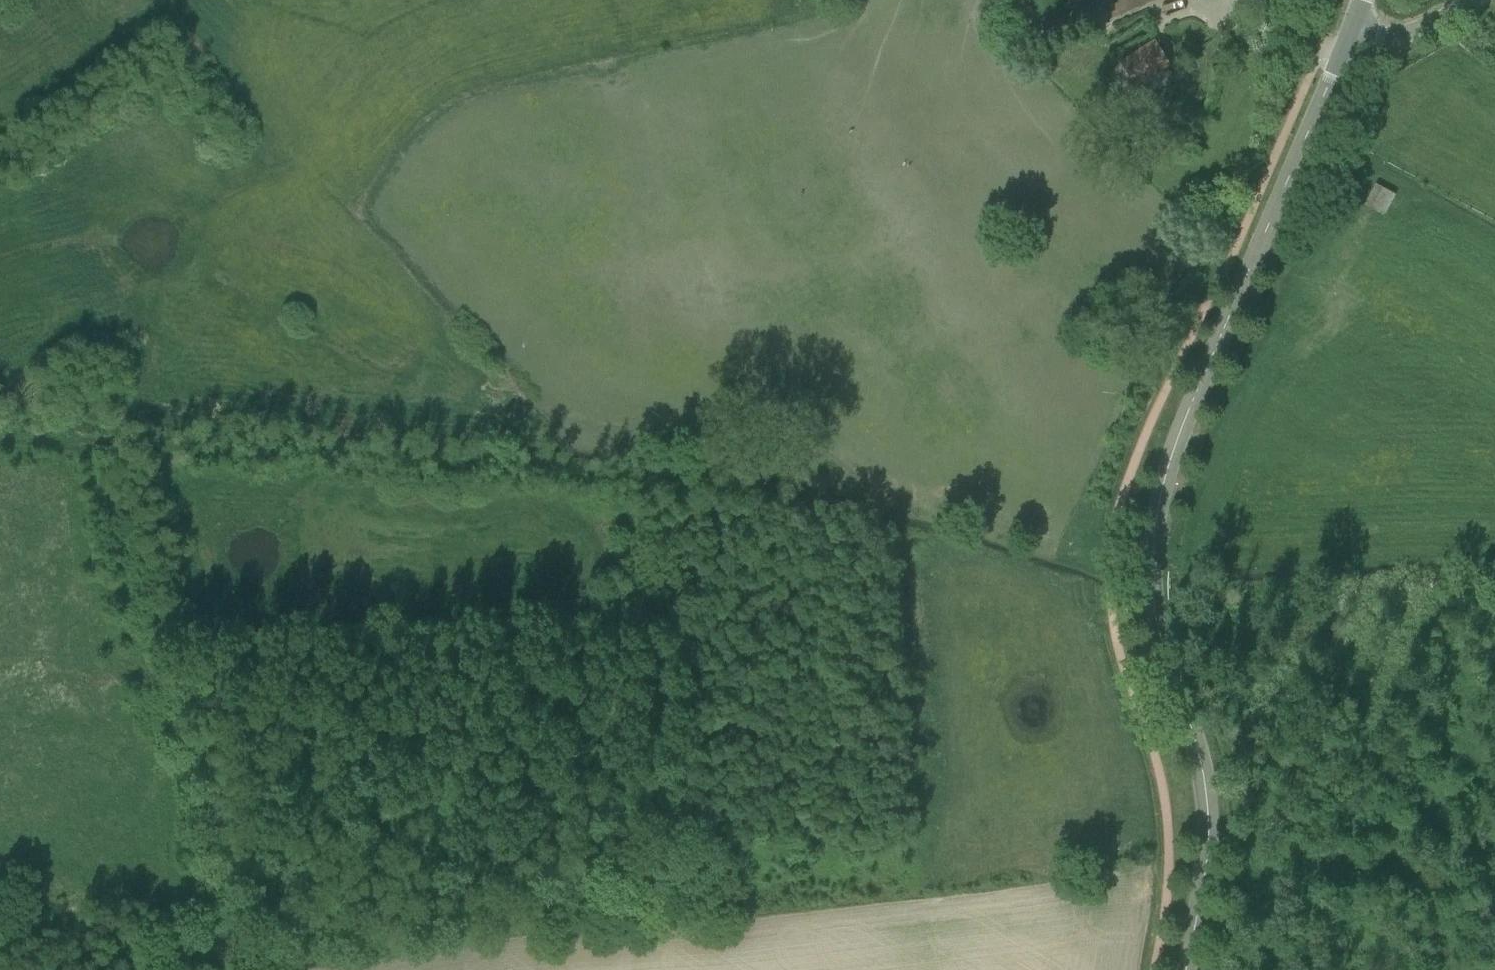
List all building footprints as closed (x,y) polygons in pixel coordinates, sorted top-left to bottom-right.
[(1156,42),(1120,64),(1136,90),(1171,67),(1156,42)] [(1375,185),(1365,207),(1383,217),(1395,196),(1375,185)]
